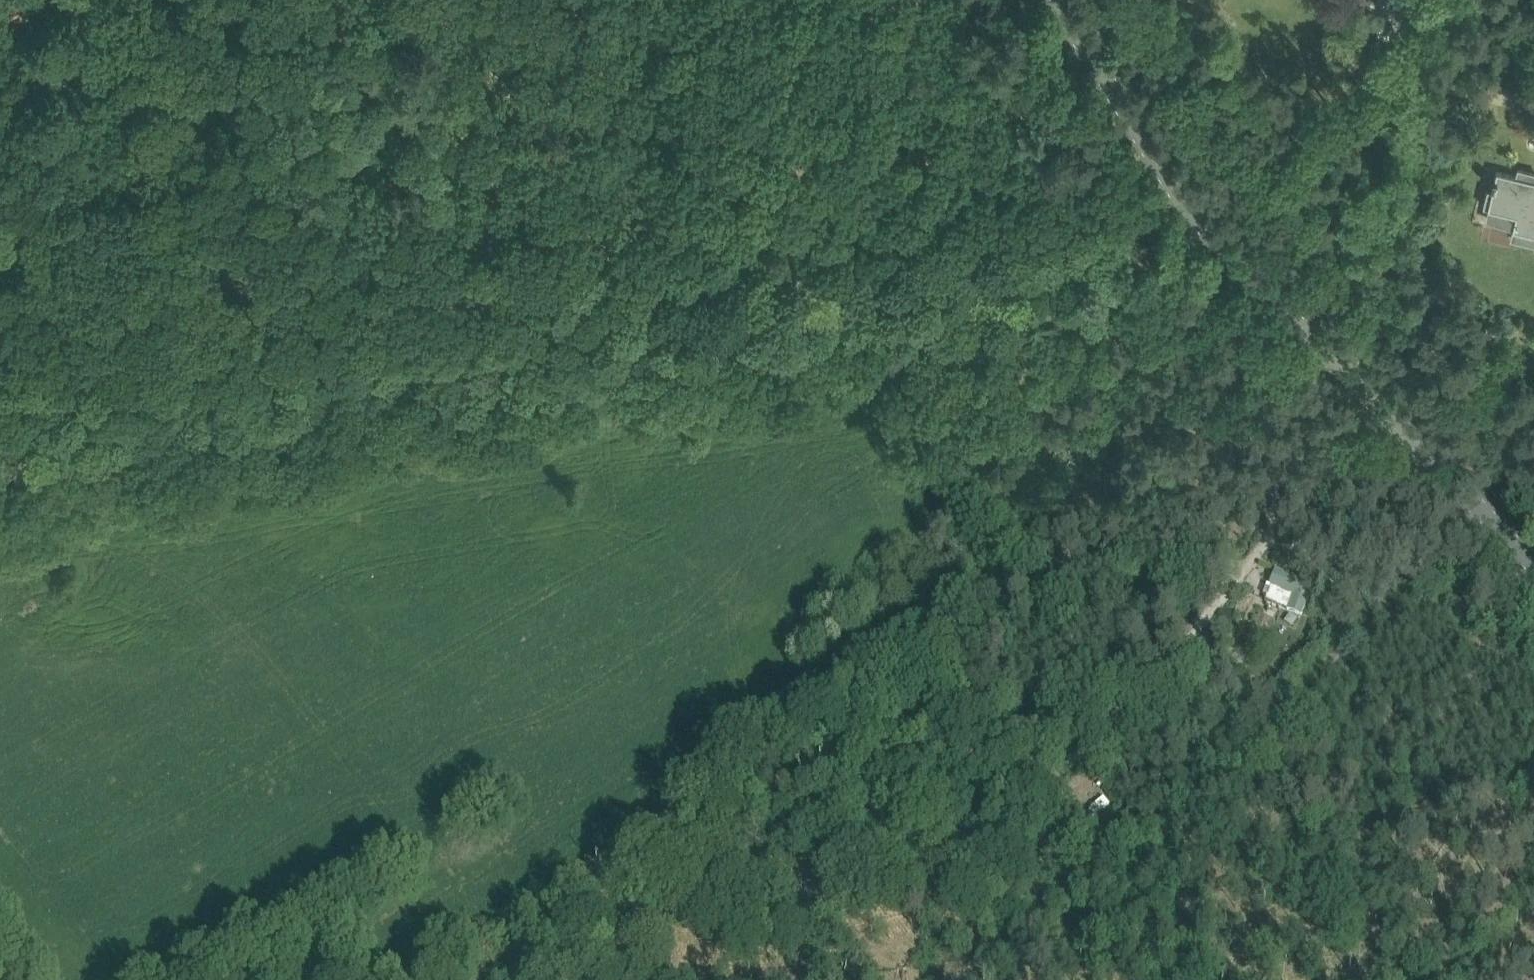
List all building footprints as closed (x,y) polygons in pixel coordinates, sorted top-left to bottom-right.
[(1435,161),(1426,158),(1424,165),(1426,168),(1432,170),(1435,161)] [(1488,208),(1516,214),(1513,228),(1514,228),(1512,237),(1533,242),(1533,172),(1519,168),(1517,175),(1496,170),(1495,177),(1491,176),(1489,184),(1493,185),(1492,191),(1488,190),(1485,205),(1488,206),(1488,207),(1488,208)] [(1322,536),(1310,533),(1309,533),(1309,534),(1307,542),(1316,544),(1315,550),(1322,552),(1326,545),(1322,536)] [(1270,587),(1264,602),(1287,611),(1287,610),(1301,616),(1313,586),(1276,571),(1274,576),(1272,581),(1270,586),(1270,587)]
